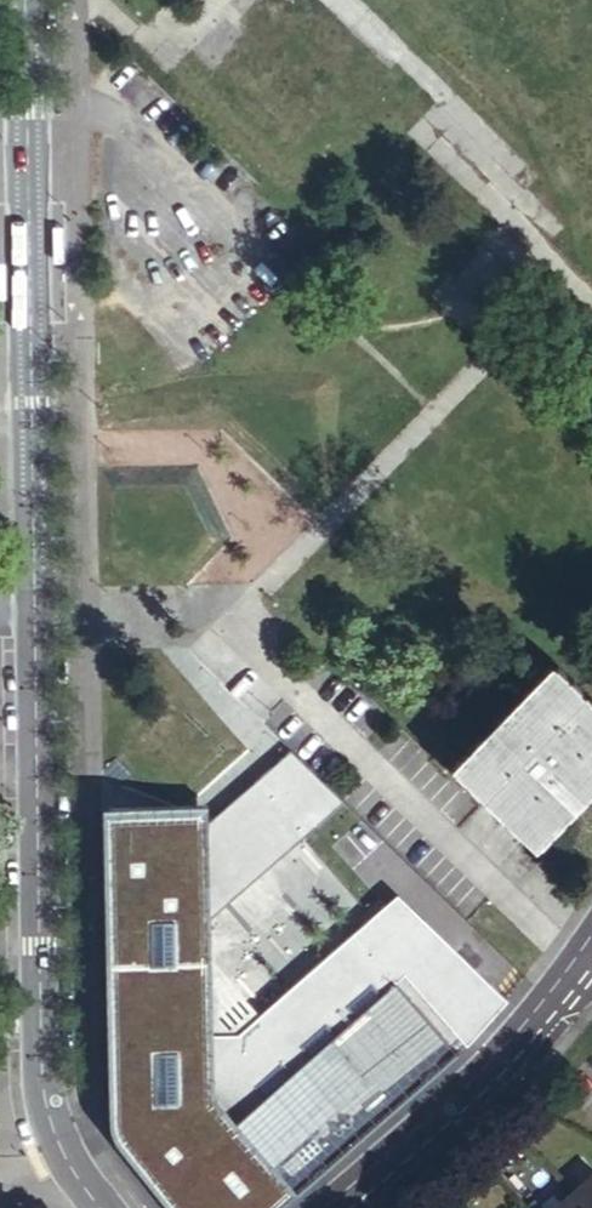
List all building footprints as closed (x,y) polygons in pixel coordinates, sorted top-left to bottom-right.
[(591,792),(591,698),(556,663),(453,766),(537,849),(591,792)] [(511,994),(392,888),(368,912),(305,839),(345,802),(292,751),(219,816),(210,804),(120,806),(126,1148),(176,1207),(257,1207),(458,1032),(469,1042),(511,994)] [(569,1190),(584,1207),(591,1207),(591,1169),(569,1190)] [(569,1190),(549,1207),(584,1207),(569,1190)]
